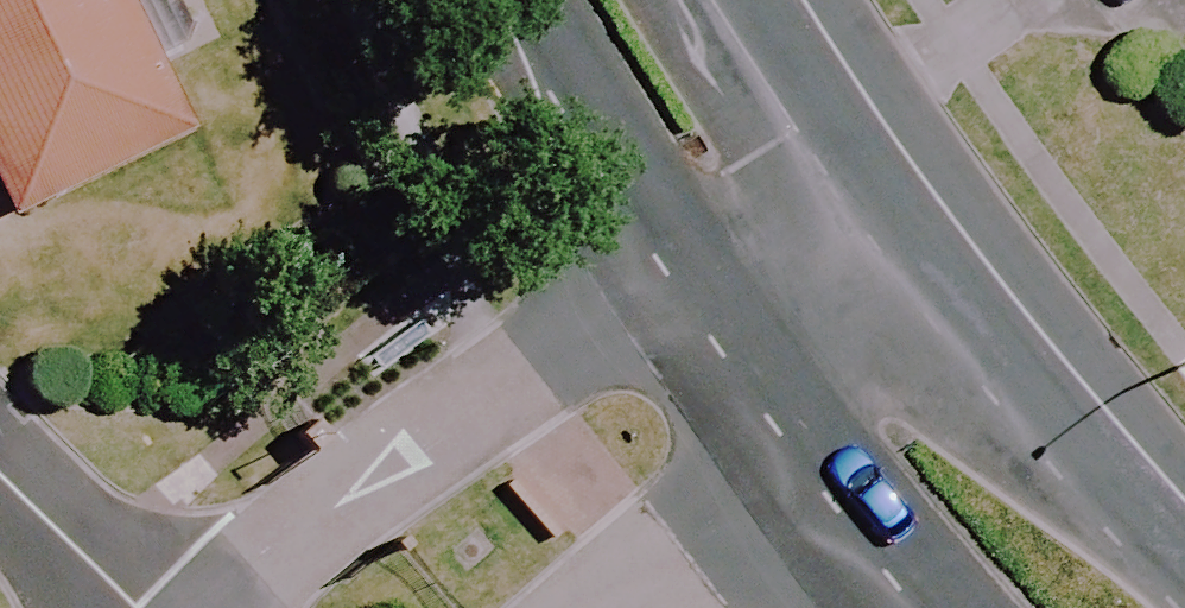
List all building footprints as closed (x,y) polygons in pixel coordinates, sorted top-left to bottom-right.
[(33,209),(204,129),(143,0),(0,0),(0,139),(33,209)]
